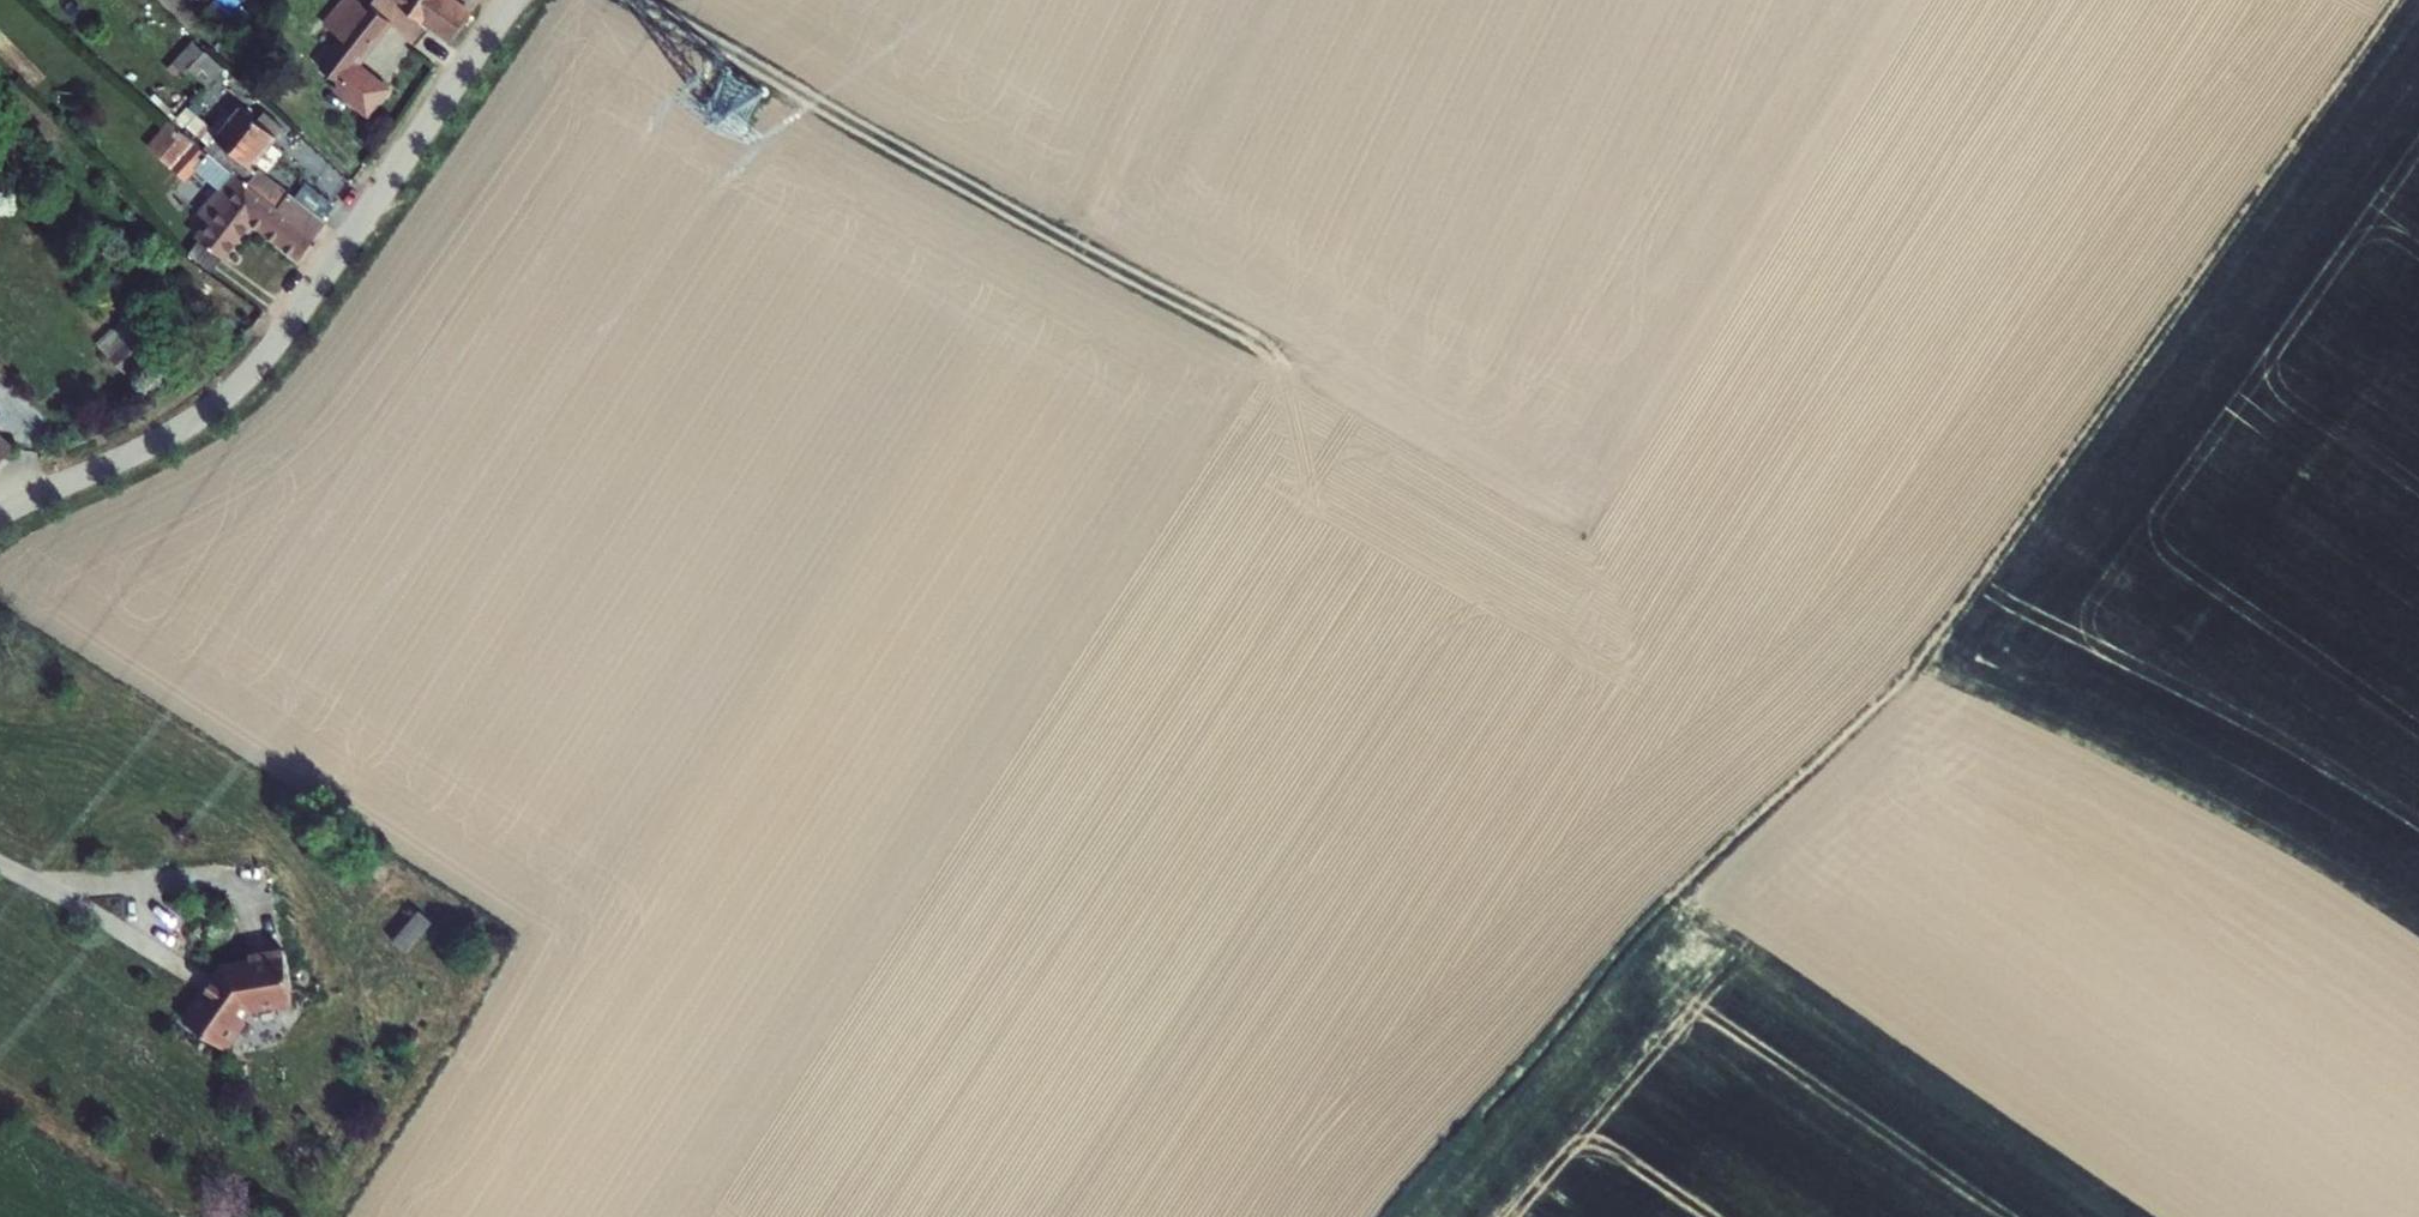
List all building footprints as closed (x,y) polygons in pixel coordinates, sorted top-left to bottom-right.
[(435,16),(415,0),(340,0),(317,32),(326,39),(317,52),(322,56),(321,59),(346,76),(344,79),(374,101),(391,77),(361,55),(392,12),(422,33),(435,16)] [(435,16),(455,32),(466,16),(445,0),(415,0),(435,16)] [(469,0),(445,0),(466,16),(475,4),(469,0)] [(212,83),(225,67),(204,49),(191,66),(212,83)] [(188,120),(211,140),(216,133),(253,162),(287,120),(268,106),(260,115),(241,101),(223,126),(198,107),(188,120)] [(181,115),(166,102),(148,127),(194,162),(211,140),(188,120),(181,115)] [(237,161),(214,189),(225,196),(247,169),(237,161)] [(263,161),(253,174),(265,185),(281,198),(293,184),(263,161)] [(202,225),(220,241),(229,231),(250,205),(265,185),(253,174),(247,169),(225,196),(214,189),(200,205),(211,214),(202,225)] [(303,192),(327,210),(337,197),(312,179),(303,192)] [(281,198),(265,185),(250,205),(304,248),(330,213),(327,210),(303,192),(293,184),(281,198)] [(117,304),(92,332),(105,344),(130,315),(117,304)] [(105,344),(119,356),(144,328),(130,315),(105,344)] [(12,441),(0,430),(0,455),(12,441)] [(218,940),(182,1003),(234,1033),(259,990),(294,977),(278,917),(218,940)]
